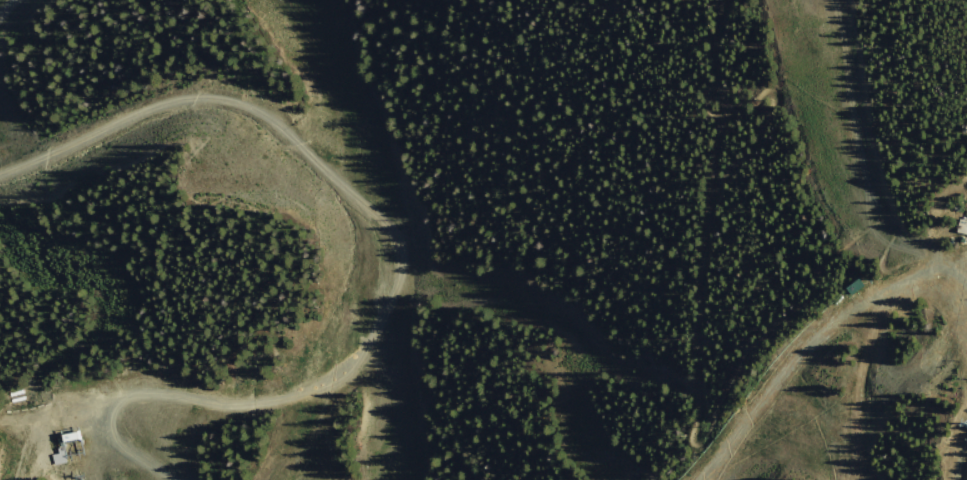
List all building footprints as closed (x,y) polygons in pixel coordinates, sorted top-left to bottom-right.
[(963,218),(966,220),(966,233),(959,230),(963,218)] [(865,286),(860,279),(848,289),(854,296),(865,286)] [(63,445),(52,447),(55,462),(66,460),(63,445)]
